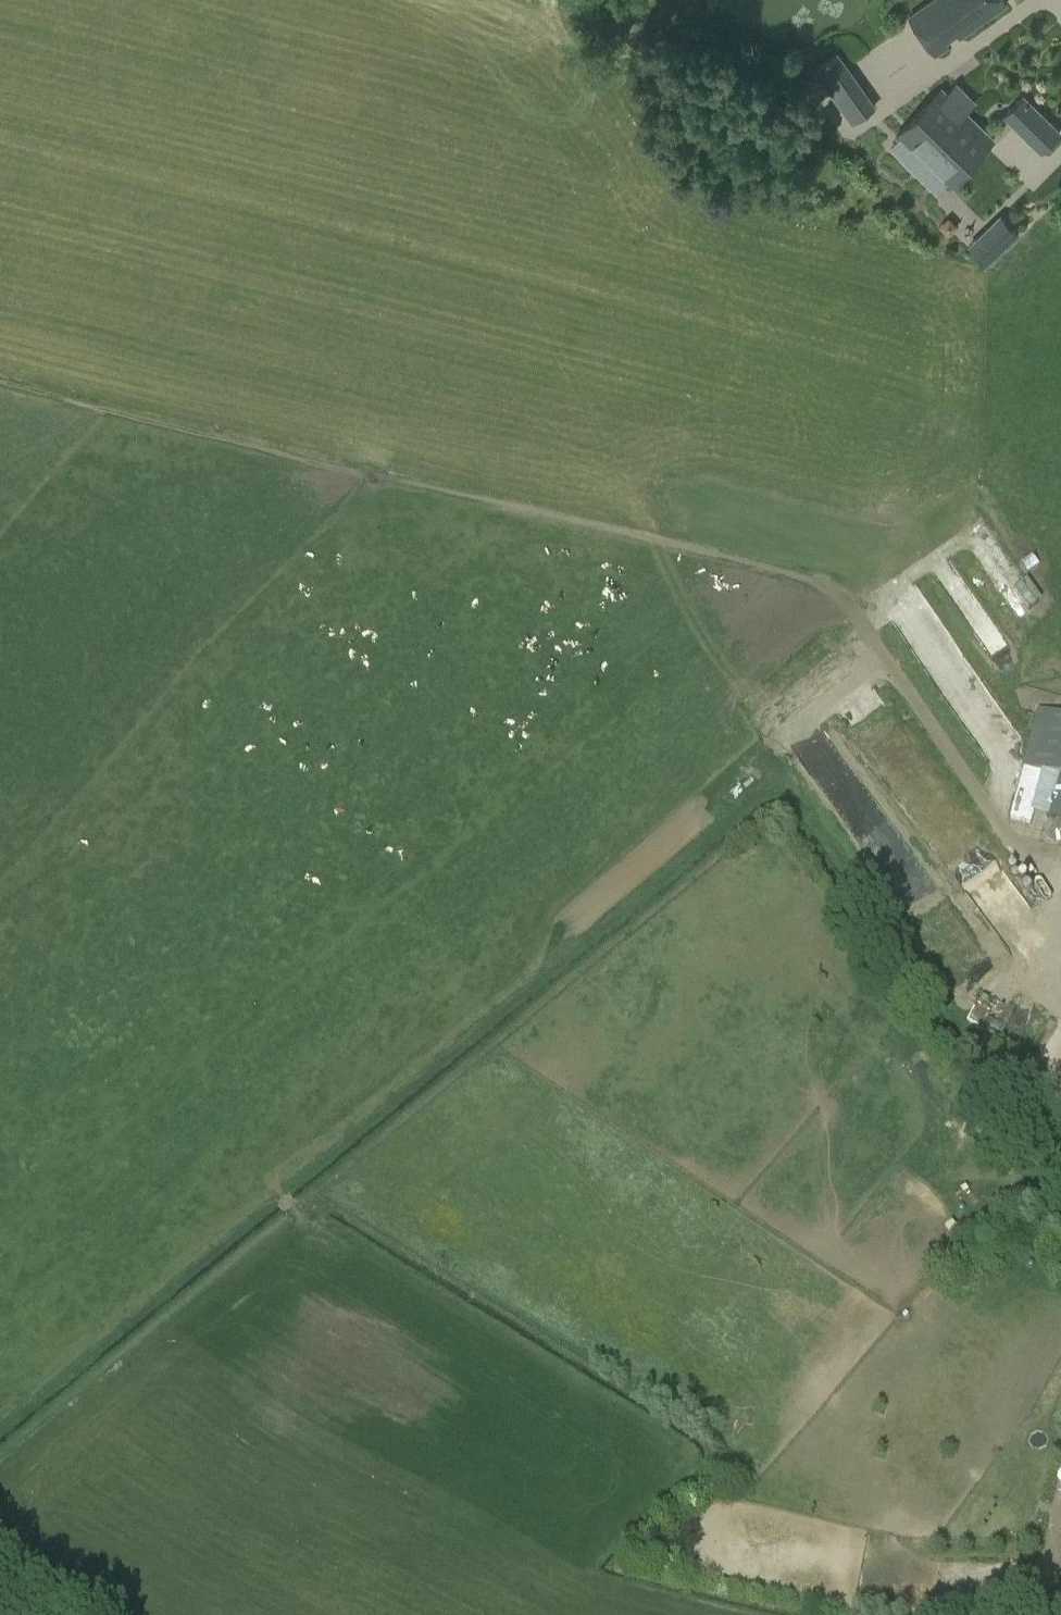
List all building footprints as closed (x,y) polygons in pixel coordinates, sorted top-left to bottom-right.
[(909,16),(935,54),(948,45),(945,41),(957,32),(960,36),(1006,3),(1004,0),(932,0),(909,16)] [(898,136),(899,137),(948,184),(947,185),(948,186),(994,139),(993,138),(992,139),(960,107),(970,96),(956,83),(946,94),(943,90),(943,89),(942,88),(939,92),(900,132),(896,135),(897,136),(898,136)] [(859,85),(838,100),(853,122),(874,107),(859,85)] [(1004,114),(1031,140),(1049,121),(1023,96),(1004,114)] [(988,228),(1005,246),(1018,233),(1001,215),(988,228)] [(1060,777),(1060,715),(1038,708),(1022,767),(1060,777)]
